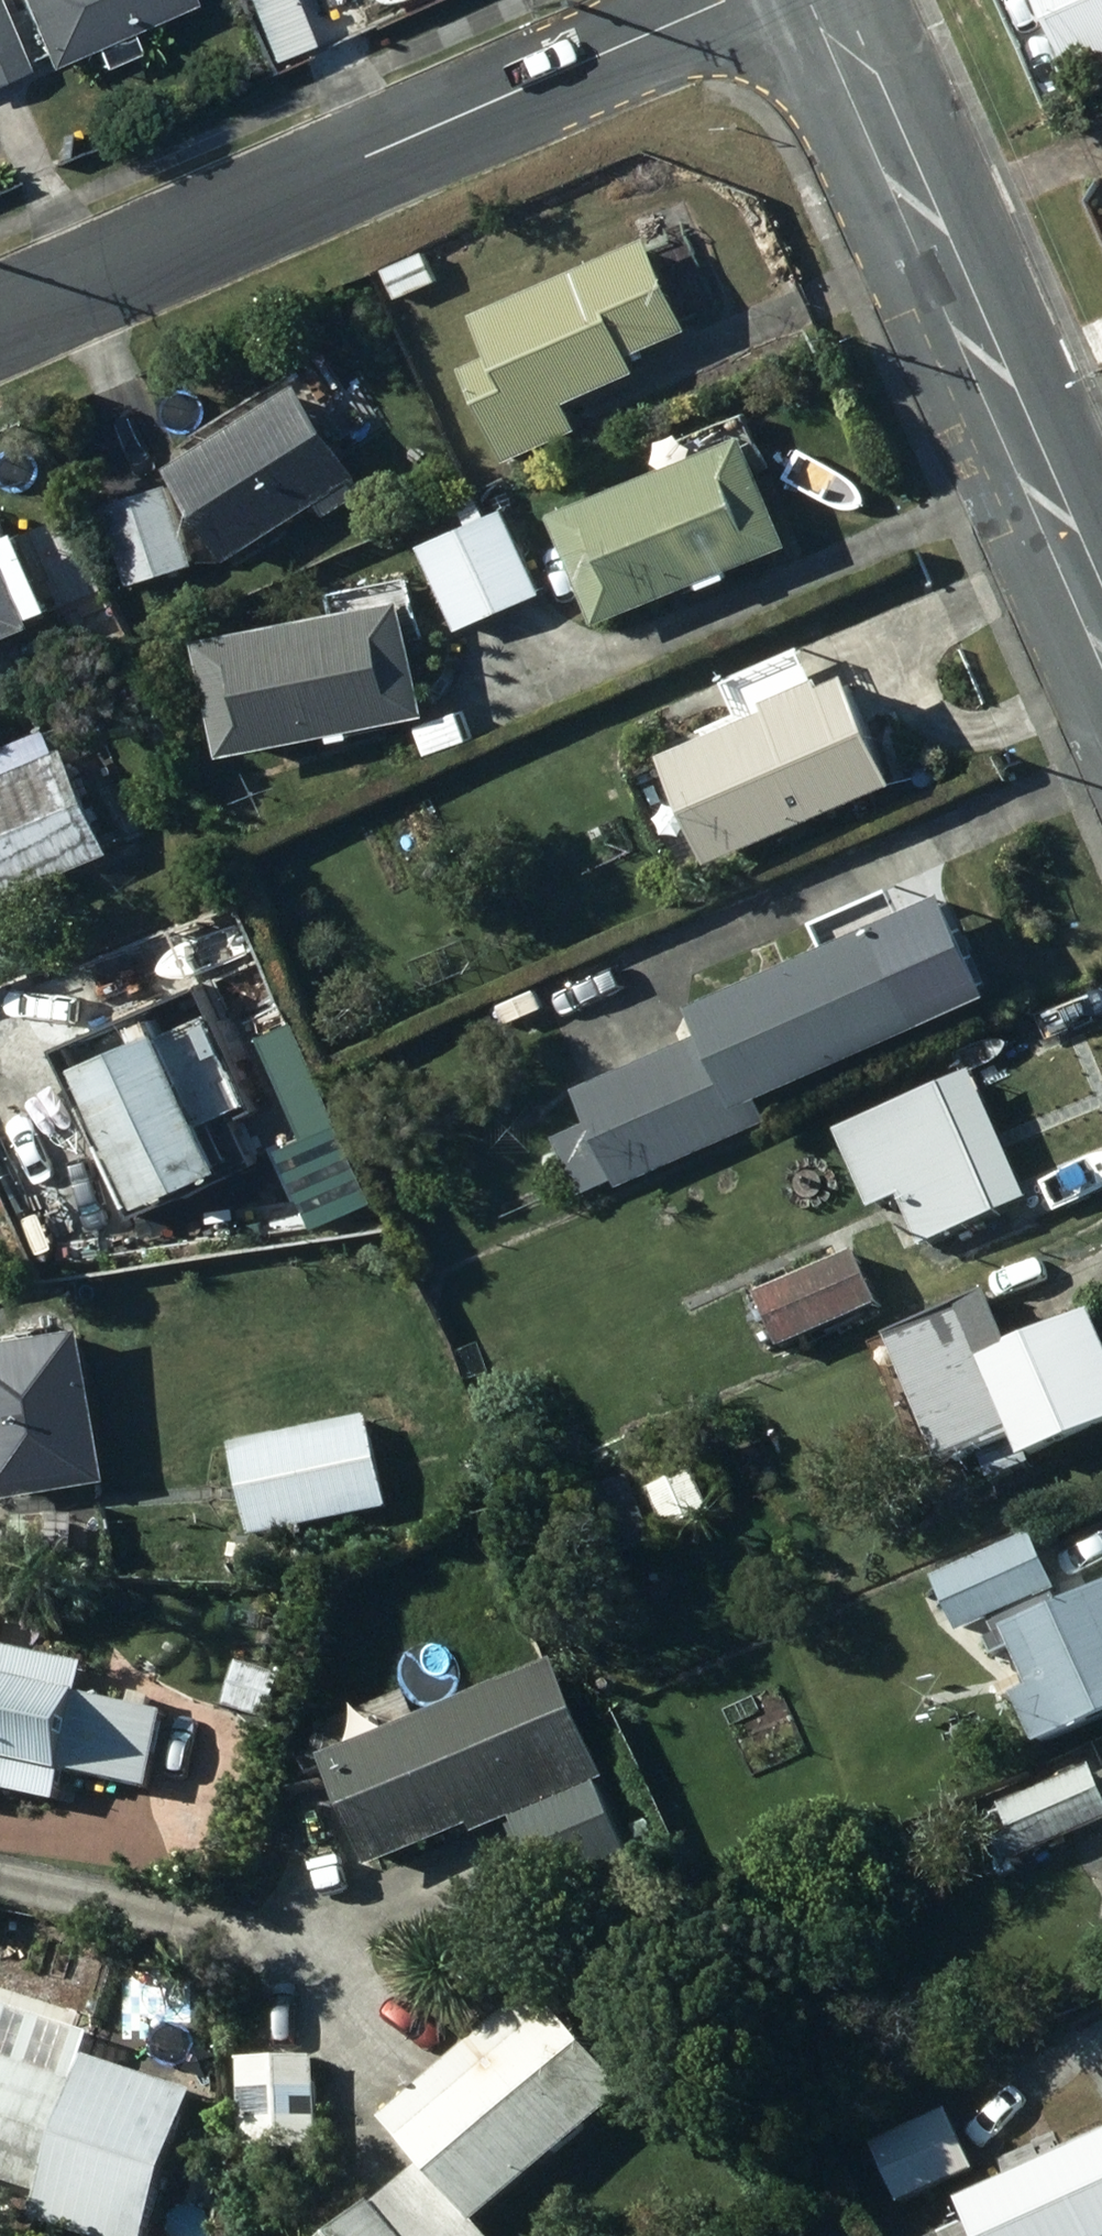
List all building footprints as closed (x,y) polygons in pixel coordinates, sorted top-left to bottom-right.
[(29,80),(24,67),(40,60),(49,81),(196,17),(189,0),(18,0),(31,31),(12,40),(0,13),(0,93),(29,80)] [(306,43),(358,22),(349,0),(289,0),(306,43)] [(648,369),(641,354),(703,326),(661,232),(488,310),(508,354),(476,368),(517,460),(589,427),(577,401),(648,369)] [(336,362),(319,372),(332,395),(349,385),(336,362)] [(311,382),(184,465),(243,556),(327,501),(336,515),(369,493),(362,482),(372,475),(311,382)] [(759,433),(569,510),(613,619),(803,543),(759,433)] [(118,502),(138,581),(199,566),(180,487),(118,502)] [(554,590),(517,504),(492,515),(482,492),(465,499),(476,524),(512,608),(554,590)] [(47,624),(44,617),(64,609),(33,531),(13,538),(0,505),(0,643),(47,624)] [(476,524),(433,542),(469,627),(512,608),(476,524)] [(420,598),(217,637),(240,755),(442,715),(420,598)] [(783,699),(786,706),(683,752),(732,860),(914,778),(867,673),(842,684),(838,674),(783,699)] [(16,897),(21,910),(40,902),(34,889),(123,852),(79,745),(68,749),(60,729),(0,754),(0,904),(16,897)] [(907,916),(783,971),(827,1072),(952,1017),(907,916)] [(725,1023),(586,1085),(602,1119),(566,1135),(592,1192),(624,1178),(627,1183),(776,1117),(768,1099),(827,1072),(783,971),(715,1001),(725,1023)] [(543,985),(505,1003),(515,1023),(552,1005),(543,985)] [(113,1098),(99,1113),(112,1143),(132,1141),(159,1204),(242,1170),(221,1119),(257,1104),(218,1012),(98,1062),(113,1098)] [(964,1085),(850,1136),(882,1208),(910,1196),(934,1249),(1019,1211),(964,1085)] [(863,1256),(768,1299),(792,1352),(887,1309),(863,1256)] [(957,1470),(1031,1439),(1040,1462),(1101,1436),(1101,1321),(1029,1352),(1008,1300),(904,1344),(957,1470)] [(0,1340),(0,1474),(4,1497),(119,1478),(94,1325),(0,1340)] [(376,1418),(241,1449),(262,1541),(397,1509),(376,1418)] [(702,1474),(657,1493),(675,1534),(720,1515),(702,1474)] [(1002,1636),(991,1641),(1000,1661),(1026,1649),(1045,1691),(1024,1700),(1046,1751),(1101,1726),(1101,1597),(1069,1611),(1062,1594),(1067,1591),(1043,1538),(946,1581),(970,1635),(997,1623),(1002,1636)] [(66,1807),(73,1773),(159,1792),(175,1718),(89,1699),(95,1668),(0,1647),(0,1792),(66,1807)] [(567,1663),(337,1759),(383,1871),(482,1829),(485,1836),(523,1820),(553,1892),(637,1857),(607,1784),(616,1780),(567,1663)] [(253,1671),(245,1707),(283,1716),(292,1680),(253,1671)] [(993,1813),(1017,1867),(1101,1829),(1101,1771),(1100,1766),(993,1813)] [(402,2128),(432,2162),(350,2235),(494,2235),(489,2230),(641,2094),(551,1994),(402,2128)] [(53,2196),(44,2225),(77,2235),(156,2235),(201,2094),(97,2061),(90,2084),(19,2061),(26,2039),(0,2031),(0,2179),(53,2196)] [(321,2060),(250,2064),(255,2153),(325,2149),(321,2060)] [(1087,2123),(1033,2148),(1044,2172),(971,2207),(980,2226),(959,2235),(1101,2235),(1101,2108),(1084,2117),(1087,2123)] [(959,2113),(884,2148),(911,2206),(986,2171),(959,2113)]
